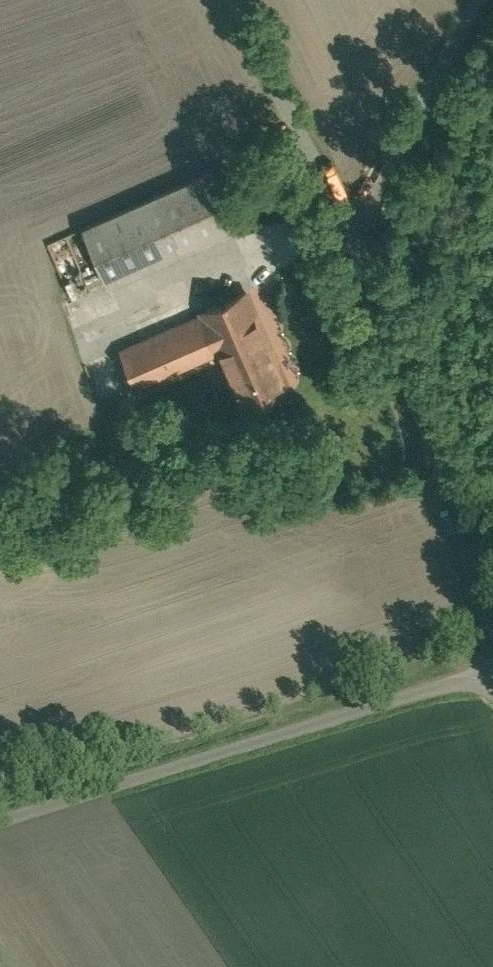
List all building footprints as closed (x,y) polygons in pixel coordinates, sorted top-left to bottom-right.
[(182,180),(78,228),(106,289),(239,229),(233,216),(217,180),(211,167),(182,180)] [(289,390),(247,290),(195,311),(197,315),(116,348),(134,390),(214,356),(237,411),(289,390)]
